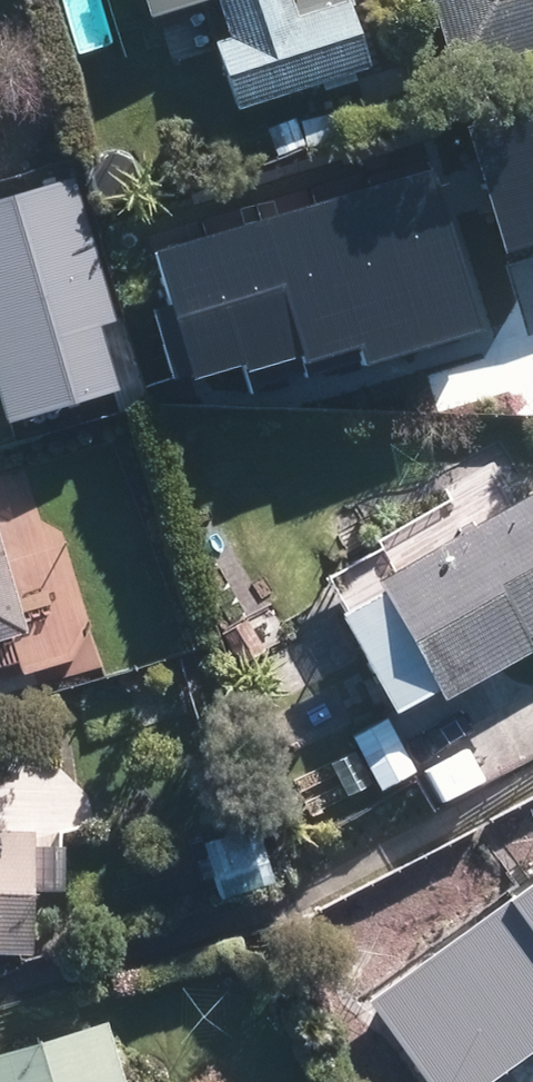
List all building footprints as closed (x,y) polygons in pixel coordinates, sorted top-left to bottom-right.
[(233,103),(361,62),(341,0),(222,0),(234,39),(215,45),(233,103)] [(456,59),(532,36),(532,0),(438,0),(456,59)] [(467,125),(507,253),(532,245),(532,106),(467,125)] [(197,379),(244,366),(246,373),(304,356),(305,362),(363,348),(368,365),(493,331),(437,166),(156,250),(197,379)] [(0,201),(0,394),(9,423),(77,404),(120,389),(101,324),(117,320),(77,178),(16,197),(0,201)] [(386,583),(442,687),(526,642),(519,629),(532,622),(532,505),(386,583)] [(11,628),(0,589),(0,631),(11,628)] [(383,724),(355,740),(379,784),(407,769),(383,724)] [(253,828),(202,843),(215,889),(266,874),(253,828)] [(23,942),(26,834),(0,833),(0,941),(23,942)] [(389,997),(450,1081),(457,1081),(532,1027),(532,894),(389,997)] [(98,1026),(0,1053),(0,1081),(114,1081),(98,1026)]
